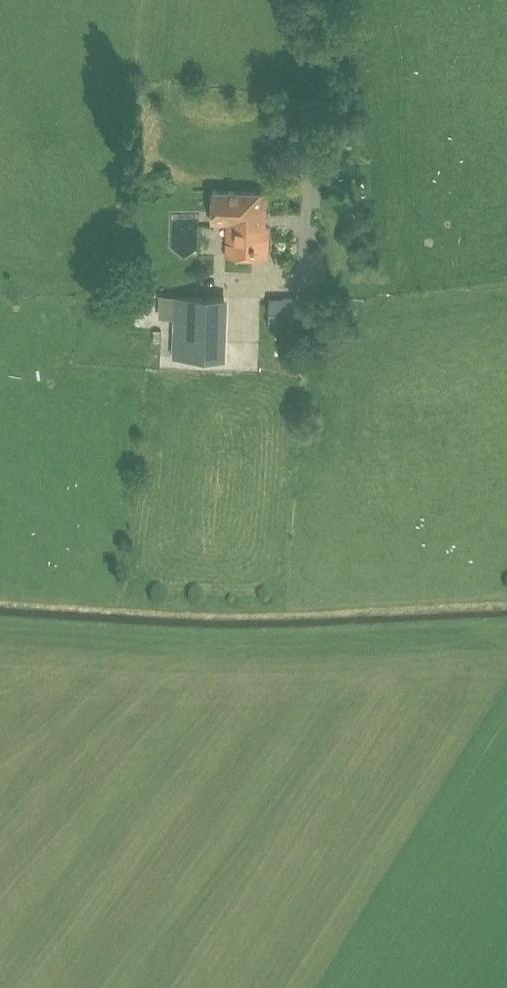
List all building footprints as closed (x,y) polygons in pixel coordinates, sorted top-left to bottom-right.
[(334,149),(334,148),(323,148),(323,161),(334,161),(334,149)] [(269,228),(266,227),(267,192),(213,190),(212,223),(227,223),(226,256),(268,257),(269,228)] [(163,295),(162,318),(174,319),(172,357),(227,359),(229,297),(174,295),(163,295)] [(295,298),(270,297),(269,324),(294,325),(295,298)]
